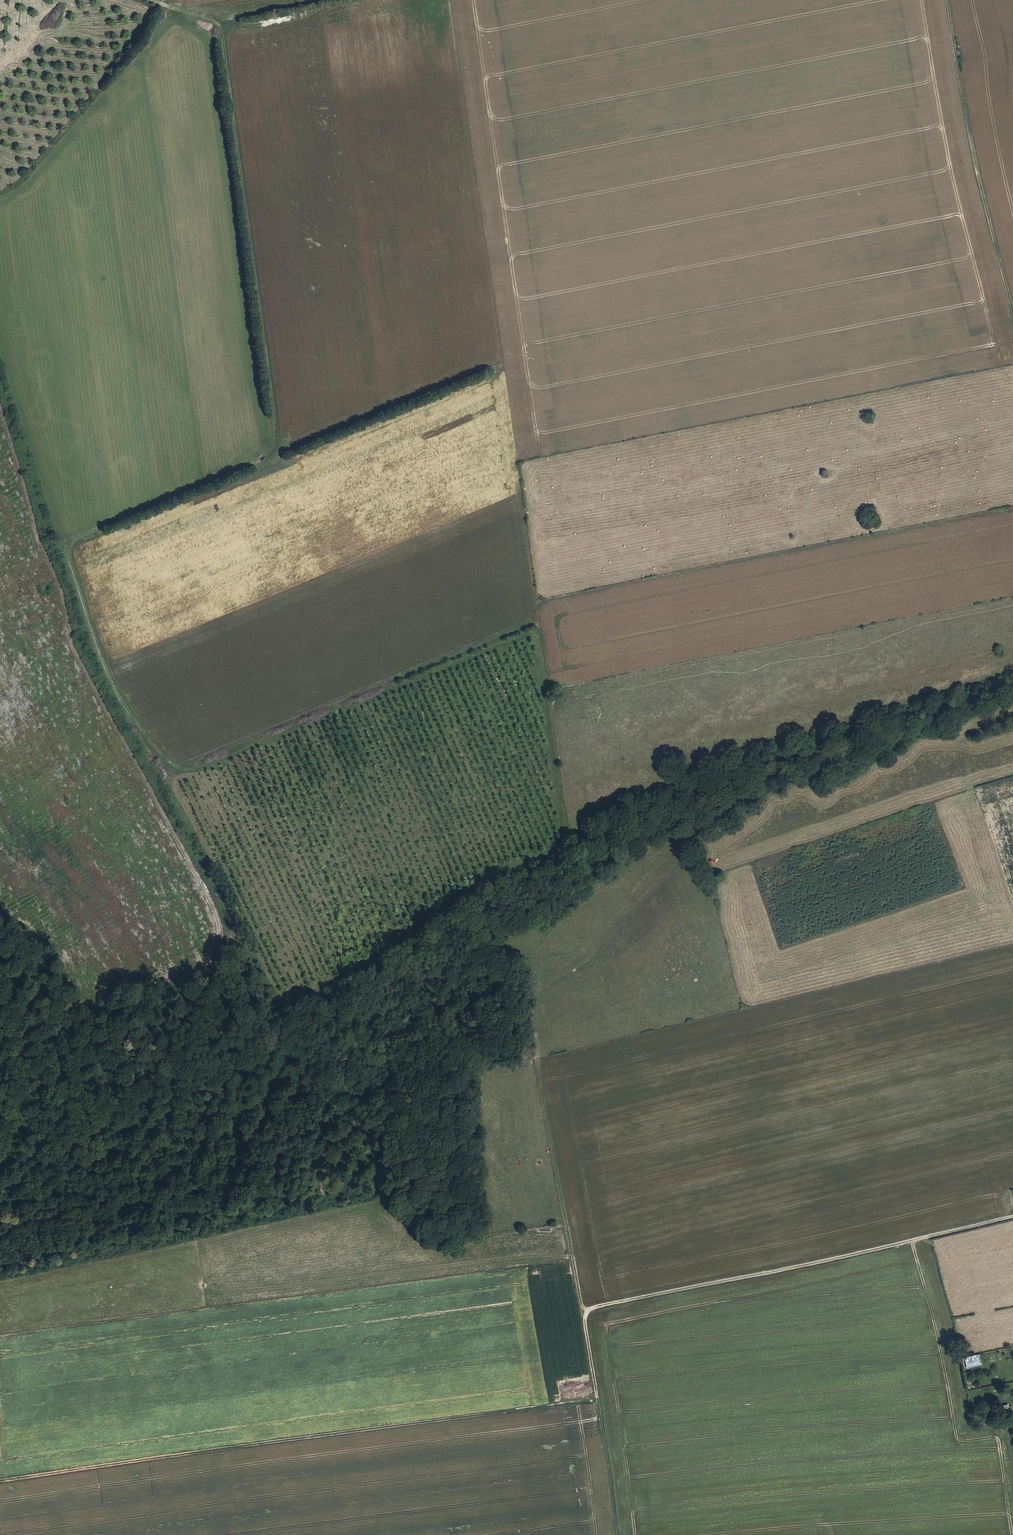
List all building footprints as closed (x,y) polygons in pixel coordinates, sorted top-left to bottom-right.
[(966,1355),(966,1366),(981,1365),(981,1354),(966,1355)]
